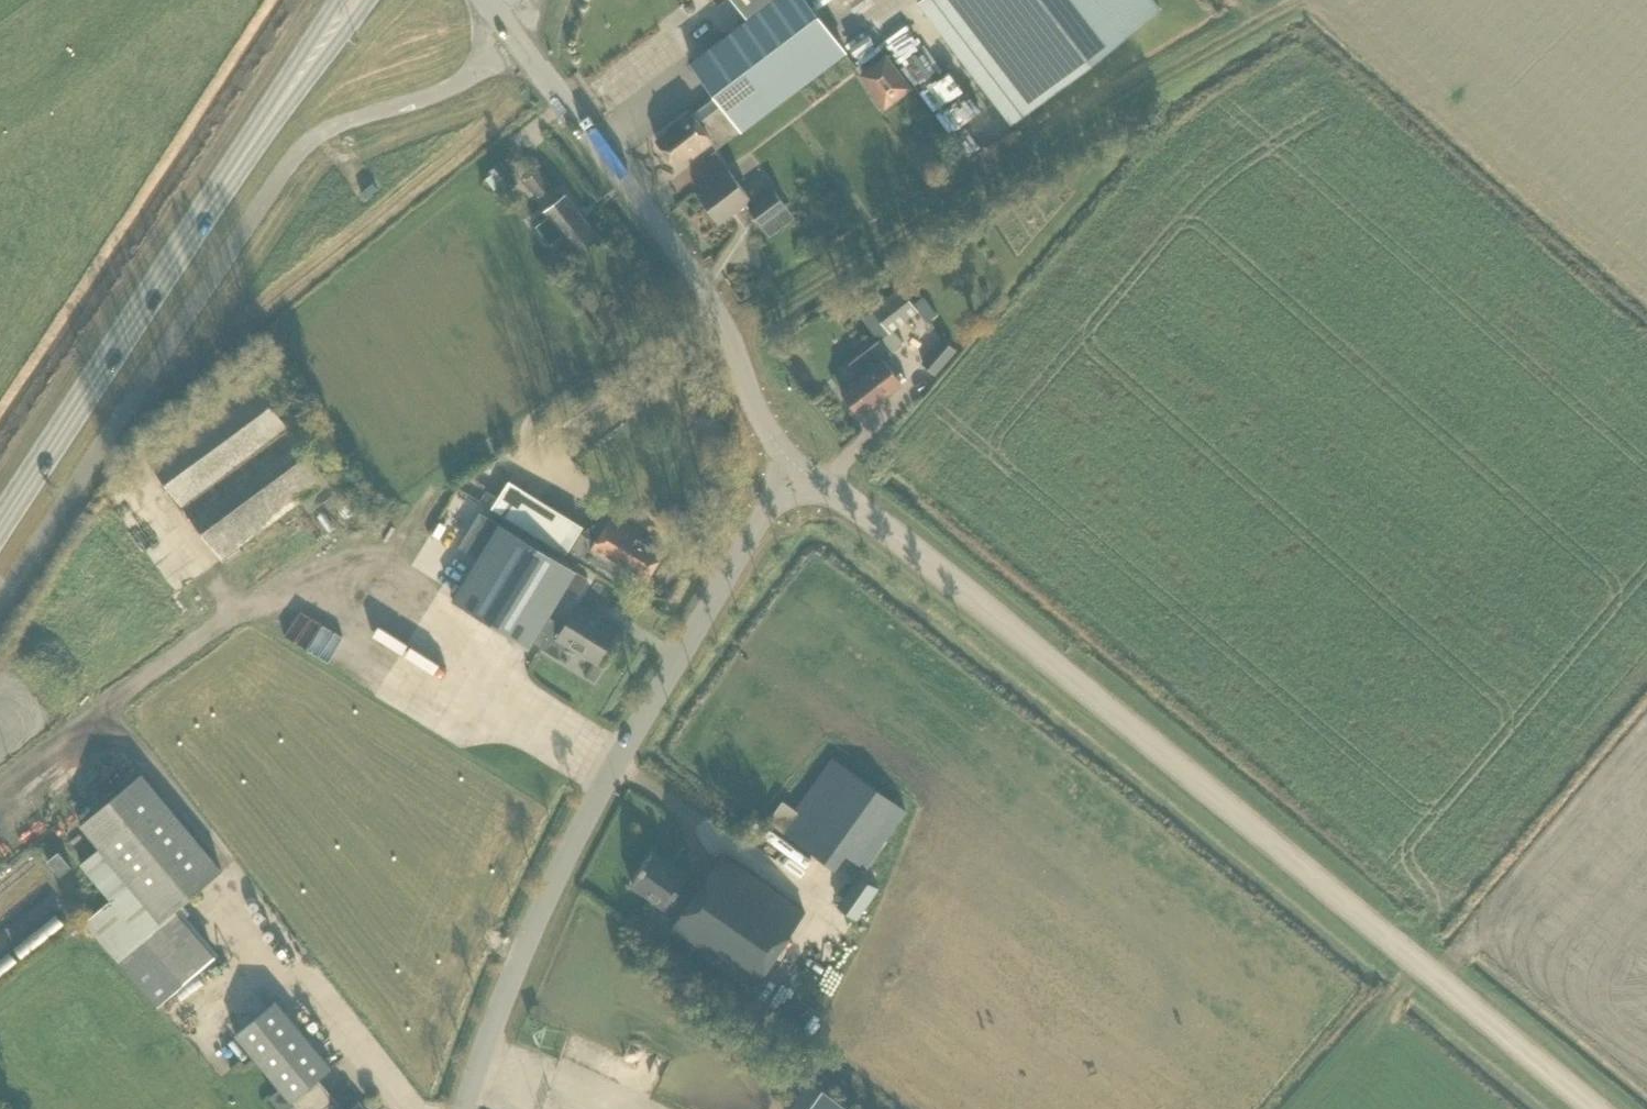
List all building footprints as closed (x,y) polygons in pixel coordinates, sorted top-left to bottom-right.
[(845,53),(805,0),(733,0),(748,20),(692,62),(723,104),(699,122),(690,111),(668,128),(670,131),(657,141),(676,165),(690,154),(692,157),(712,142),(717,148),(742,129),(743,130),(845,53)] [(1026,110),(1162,5),(1158,0),(942,0),(1026,110)] [(885,105),(908,88),(885,58),(862,75),(876,94),(872,97),(880,107),(884,105),(885,105)] [(503,189),(515,180),(502,161),(489,170),(503,189)] [(539,197),(552,187),(539,169),(525,179),(539,197)] [(719,224),(751,200),(728,169),(696,193),(719,224)] [(761,225),(786,207),(774,191),(749,209),(761,225)] [(598,236),(565,194),(544,211),(549,217),(537,226),(550,243),(562,234),(577,253),(598,236)] [(896,376),(884,360),(891,355),(889,352),(903,340),(895,329),(918,311),(901,287),(872,309),(889,332),(850,363),(861,377),(842,392),(861,416),(902,383),(907,379),(901,372),(896,376)] [(942,338),(922,361),(935,373),(956,350),(942,338)] [(628,380),(629,391),(648,389),(646,378),(628,380)] [(336,492),(254,382),(237,394),(231,387),(203,408),(208,415),(148,460),(221,559),(223,558),(239,545),(301,500),(310,512),(336,492)] [(493,510),(555,548),(573,519),(510,481),(493,510)] [(568,551),(613,578),(621,566),(647,581),(665,551),(640,536),(634,532),(635,529),(612,515),(606,511),(599,522),(605,526),(596,541),(580,532),(568,551)] [(480,512),(466,535),(486,547),(500,524),(480,512)] [(700,530),(704,516),(695,513),(691,527),(700,530)] [(565,627),(548,617),(576,571),(500,524),(486,547),(453,600),(529,646),(532,641),(558,657),(567,643),(597,662),(616,631),(591,615),(592,612),(579,604),(565,627)] [(227,564),(244,551),(239,545),(223,558),(227,564)] [(171,758),(335,966),(379,932),(352,897),(395,863),(258,689),(171,758)] [(907,811),(833,758),(795,810),(783,801),(769,821),(835,868),(847,852),(867,866),(907,811)] [(158,1007),(184,985),(220,954),(179,907),(222,871),(141,774),(81,825),(99,847),(98,848),(98,849),(80,864),(110,900),(85,922),(158,1007)] [(60,876),(71,867),(59,851),(48,860),(60,876)] [(695,894),(682,885),(688,876),(654,852),(631,884),(665,908),(667,906),(681,915),(669,932),(751,990),(805,912),(723,855),(695,894)] [(857,918),(878,887),(861,875),(839,906),(857,918)] [(276,1000),(235,1034),(292,1101),(318,1080),(332,1068),(276,1000)] [(758,1057),(765,1048),(755,1040),(748,1050),(758,1057)] [(292,1101),(299,1108),(342,1108),(318,1080),(292,1101)] [(814,1108),(840,1108),(823,1097),(814,1108)]
